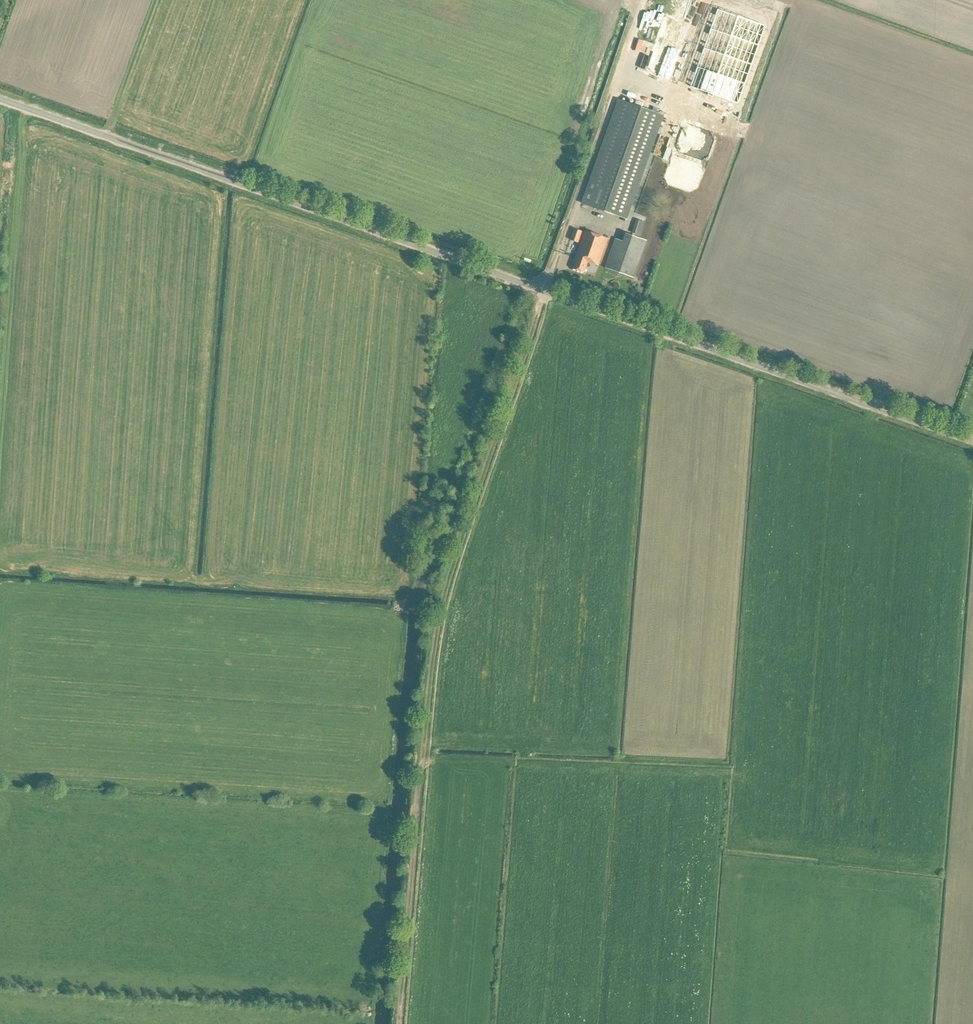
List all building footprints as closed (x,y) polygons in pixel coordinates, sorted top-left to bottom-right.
[(719,10),(691,87),(739,104),(766,27),(719,10)] [(581,203),(627,220),(664,116),(618,99),(581,203)] [(637,218),(633,232),(642,234),(646,221),(637,218)] [(579,243),(582,232),(574,229),(571,240),(579,243)] [(599,266),(608,239),(585,231),(572,268),(584,273),(588,262),(597,265),(599,266)] [(634,278),(648,240),(626,233),(623,241),(616,238),(605,268),(634,278)]
